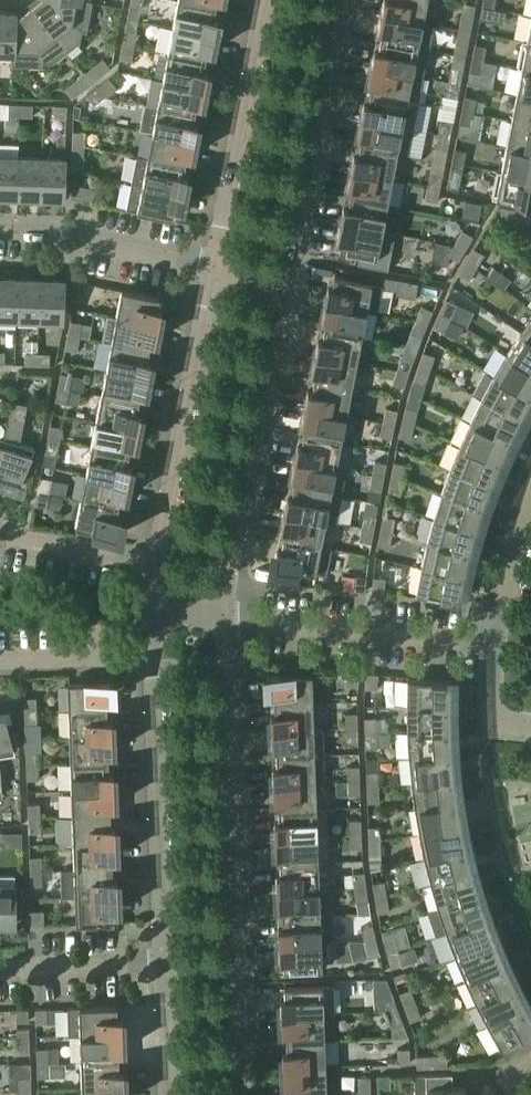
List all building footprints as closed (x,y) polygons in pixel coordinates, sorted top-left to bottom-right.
[(30,6),(67,52),(80,42),(82,31),(86,32),(92,1),(87,0),(38,0),(30,6)] [(143,0),(131,0),(129,6),(141,8),(143,0)] [(177,1),(215,9),(217,0),(178,0),(177,1)] [(426,0),(383,0),(381,13),(422,21),(426,0)] [(213,17),(215,9),(177,1),(172,27),(214,36),(218,18),(213,17)] [(30,6),(17,16),(15,16),(16,13),(0,13),(0,52),(12,52),(11,65),(42,67),(43,62),(54,63),(67,52),(30,6)] [(491,22),(494,8),(482,6),(479,19),(491,22)] [(434,24),(422,21),(381,13),(377,30),(382,31),(380,40),(417,47),(429,49),(434,24)] [(470,31),(473,17),(461,14),(458,28),(470,31)] [(205,61),(207,51),(211,52),(214,36),(172,27),(167,53),(205,61)] [(467,45),(470,31),(458,28),(456,42),(467,45)] [(134,47),(137,33),(125,30),(122,45),(134,47)] [(412,73),(417,47),(380,40),(378,49),(374,49),(370,65),(412,73)] [(526,41),(522,40),(517,67),(521,68),(530,70),(530,42),(526,41)] [(484,60),(486,46),(474,44),(472,58),(484,60)] [(131,61),(134,47),(122,45),(119,58),(131,61)] [(203,70),(205,61),(167,53),(162,80),(204,88),(207,71),(203,70)] [(91,83),(110,67),(103,58),(83,73),(91,83)] [(481,74),(484,60),(472,58),(469,71),(481,74)] [(424,76),(412,73),(370,65),(367,82),(372,83),(370,92),(407,99),(418,102),(424,76)] [(460,82),(463,69),(451,66),(448,80),(460,82)] [(521,68),(516,93),(530,96),(530,70),(521,68)] [(72,98),(91,83),(83,73),(64,89),(72,98)] [(105,95),(116,87),(109,77),(97,86),(105,95)] [(204,88),(162,80),(150,77),(145,103),(194,113),(196,104),(201,105),(204,88)] [(457,97),(460,82),(448,80),(445,95),(457,97)] [(94,104),(105,95),(97,86),(86,95),(94,104)] [(418,102),(407,99),(370,92),(368,102),(363,101),(360,117),(402,125),(413,128),(418,102)] [(516,93),(511,119),(530,123),(530,96),(516,93)] [(474,112),(476,98),(464,96),(462,110),(474,112)] [(20,116),(20,104),(8,103),(8,115),(20,116)] [(194,113),(145,103),(143,103),(138,129),(152,132),(194,140),(197,123),(193,122),(194,113)] [(32,116),(32,104),(20,104),(20,116),(32,116)] [(66,105),(54,105),(54,117),(66,117),(66,105)] [(471,126),(474,112),(462,110),(459,123),(471,126)] [(413,128),(402,125),(360,117),(357,135),(361,136),(360,144),(397,151),(408,154),(413,128)] [(450,135),(452,121),(441,119),(438,132),(450,135)] [(511,119),(506,145),(530,150),(530,123),(511,119)] [(84,131),(72,131),(72,145),(84,145),(84,131)] [(191,157),(194,140),(152,132),(147,158),(184,165),(186,156),(191,157)] [(447,150),(450,135),(438,132),(435,147),(447,150)] [(392,178),(397,151),(360,144),(358,154),(353,153),(350,170),(392,178)] [(83,160),(84,145),(72,145),(71,159),(83,160)] [(506,145),(501,171),(530,177),(530,150),(506,145)] [(463,164),(466,151),(454,148),(451,162),(463,164)] [(19,157),(0,156),(0,195),(17,196),(19,157)] [(184,165),(147,158),(136,156),(131,182),(184,192),(187,175),(183,174),(184,165)] [(42,197),(44,158),(19,157),(17,196),(42,197)] [(63,197),(65,159),(44,158),(42,197),(63,197)] [(460,179),(463,164),(451,162),(449,177),(460,179)] [(387,204),(392,178),(350,170),(347,187),(351,188),(349,196),(387,204)] [(501,171),(497,170),(491,198),(530,205),(530,177),(501,171)] [(440,187),(442,174),(430,171),(428,185),(440,187)] [(180,209),(184,192),(131,182),(126,209),(174,218),(176,208),(180,209)] [(73,183),(70,198),(82,200),(84,186),(73,183)] [(437,202),(440,187),(428,185),(425,199),(437,202)] [(382,230),(387,204),(349,196),(347,206),(343,206),(340,222),(382,230)] [(514,221),(516,209),(501,206),(499,218),(514,221)] [(530,214),(530,212),(516,209),(514,221),(529,224),(530,214)] [(388,270),(395,232),(382,230),(340,222),(337,239),(341,240),(339,250),(359,254),(358,264),(388,270)] [(465,248),(473,236),(462,230),(455,242),(465,248)] [(458,261),(465,248),(455,242),(448,254),(458,261)] [(476,267),(484,253),(473,248),(466,261),(476,267)] [(469,280),(476,267),(466,261),(458,274),(469,280)] [(377,313),(382,286),(334,276),(332,287),(328,286),(324,302),(366,310),(377,313)] [(19,278),(0,278),(0,317),(17,317),(19,278)] [(40,318),(42,279),(19,278),(17,317),(40,318)] [(62,319),(64,280),(42,279),(40,318),(62,319)] [(81,297),(84,282),(72,280),(70,294),(81,297)] [(158,325),(161,308),(157,307),(159,297),(121,290),(116,317),(158,325)] [(457,303),(446,298),(439,312),(450,317),(457,303)] [(361,337),(366,310),(324,302),(321,319),(325,320),(324,329),(361,337)] [(427,323),(432,310),(421,305),(416,318),(427,323)] [(444,331),(450,317),(439,312),(433,326),(444,331)] [(154,342),(158,325),(116,317),(107,315),(102,341),(111,343),(148,350),(150,341),(154,342)] [(520,332),(530,339),(530,317),(520,332)] [(421,337),(427,323),(416,318),(410,332),(421,337)] [(67,334),(79,337),(82,322),(70,320),(67,334)] [(356,363),(361,337),(324,329),(322,339),(317,338),(314,354),(356,363)] [(520,332),(506,353),(530,369),(530,339),(520,332)] [(77,351),(79,337),(67,334),(65,348),(77,351)] [(147,359),(148,350),(111,343),(106,369),(148,377),(151,360),(147,359)] [(429,370),(434,355),(423,351),(418,366),(429,370)] [(37,365),(37,353),(25,352),(25,364),(37,365)] [(49,365),(49,353),(37,353),(37,365),(49,365)] [(506,353),(494,375),(530,397),(530,369),(506,353)] [(351,389),(356,363),(314,354),(311,371),(315,372),(313,381),(351,389)] [(408,373),(413,360),(401,356),(397,369),(408,373)] [(424,384),(429,370),(418,366),(413,380),(424,384)] [(144,394),(148,377),(106,369),(101,395),(138,402),(140,393),(144,394)] [(404,387),(408,373),(397,369),(392,383),(404,387)] [(72,375),(60,372),(57,386),(69,389),(72,375)] [(530,399),(530,397),(494,375),(482,397),(520,418),(530,399)] [(346,415),(351,389),(313,381),(312,391),(307,390),(304,407),(346,415)] [(66,403),(69,389),(57,386),(54,400),(66,403)] [(137,429),(141,412),(136,411),(138,402),(101,395),(96,421),(137,429)] [(510,440),(520,418),(482,397),(470,421),(510,440)] [(38,454),(33,452),(35,447),(19,442),(27,403),(12,400),(4,437),(0,457),(0,480),(18,485),(27,465),(35,469),(38,454)] [(414,424),(417,409),(405,406),(402,421),(414,424)] [(341,441),(346,415),(304,407),(301,424),(305,424),(303,434),(341,441)] [(394,424),(397,410),(385,407),(382,421),(394,424)] [(134,446),(137,429),(96,421),(91,447),(128,454),(130,445),(134,446)] [(391,438),(394,424),(382,421),(379,435),(391,438)] [(410,439),(414,424),(402,421),(398,436),(410,439)] [(500,462),(510,440),(470,421),(459,445),(500,462)] [(62,427),(50,424),(47,439),(59,441),(62,427)] [(221,454),(225,434),(212,431),(208,452),(221,454)] [(335,467),(341,441),(303,434),(301,443),(297,443),(294,459),(335,467)] [(56,455),(59,441),(47,439),(44,453),(56,455)] [(491,484),(500,462),(459,445),(449,469),(491,484)] [(127,481),(131,464),(126,463),(128,454),(91,447),(85,473),(127,481)] [(342,496),(347,470),(335,467),(294,459),(290,476),(295,477),(293,486),(330,494),(342,496)] [(384,477),(386,462),(374,460),(372,474),(384,477)] [(402,479),(405,464),(393,461),(390,476),(402,479)] [(491,484),(449,469),(441,493),(483,507),(491,484)] [(124,498),(127,481),(85,473),(80,499),(118,506),(120,497),(124,498)] [(381,491),(383,480),(384,477),(372,474),(369,488),(381,491)] [(49,493),(52,479),(40,476),(37,491),(49,493)] [(399,494),(402,480),(402,479),(390,476),(387,491),(399,494)] [(342,496),(330,494),(293,486),(291,496),(287,495),(284,511),(325,520),(337,522),(342,496)] [(46,507),(49,493),(37,491),(34,505),(46,507)] [(476,530),(483,507),(441,493),(433,517),(476,530)] [(120,516),(116,516),(118,506),(80,499),(75,526),(116,534),(117,535),(118,535),(117,534),(120,516)] [(320,546),(325,520),(284,511),(280,528),(285,529),(283,538),(320,546)] [(373,529),(376,515),(364,512),(362,526),(373,529)] [(392,533),(395,518),(383,515),(380,530),(392,533)] [(469,553),(476,530),(433,517),(426,542),(469,553)] [(371,543),(373,529),(362,526),(359,540),(371,543)] [(389,548),(392,533),(380,530),(377,545),(389,548)] [(331,548),(320,546),(283,538),(281,548),(277,547),(273,564),(272,565),(272,566),(274,565),(326,575),(331,548)] [(464,576),(469,553),(426,542),(420,567),(464,576)] [(459,600),(464,576),(420,567),(415,593),(459,600)] [(365,591),(366,577),(354,576),(353,590),(365,591)] [(383,593),(385,578),(373,576),(371,592),(383,593)] [(358,686),(359,672),(347,670),(345,685),(358,686)] [(376,689),(378,673),(366,672),(364,688),(376,689)] [(312,701),(311,674),(270,675),(268,674),(268,675),(268,676),(269,694),(273,693),(274,703),(312,701)] [(407,679),(406,704),(451,704),(451,680),(407,679)] [(106,709),(106,699),(110,699),(109,682),(111,681),(110,680),(109,681),(67,683),(68,710),(106,709)] [(36,697),(23,697),(24,712),(36,711),(36,697)] [(313,728),(312,701),(274,703),(274,712),(270,712),(270,729),(313,728)] [(407,729),(451,728),(451,704),(406,704),(407,729)] [(112,735),(111,718),(106,718),(106,709),(68,710),(69,737),(112,735)] [(37,726),(36,711),(24,712),(24,726),(37,726)] [(357,727),(357,712),(345,713),(345,727),(357,727)] [(18,731),(10,734),(4,713),(0,713),(0,756),(15,753),(14,748),(19,746),(18,731)] [(376,717),(364,717),(364,733),(376,732),(376,717)] [(358,741),(357,727),(345,727),(346,741),(358,741)] [(322,728),(313,728),(270,729),(271,747),(275,746),(276,756),(314,754),(323,754),(322,728)] [(451,729),(451,728),(407,729),(408,754),(452,751),(451,729)] [(377,748),(376,732),(364,733),(365,748),(377,748)] [(112,752),(112,735),(69,737),(70,763),(108,762),(108,752),(112,752)] [(38,765),(37,750),(25,750),(26,765),(38,765)] [(452,753),(452,751),(408,754),(410,780),(455,775),(452,753)] [(323,754),(314,754),(276,756),(276,765),(272,765),(272,782),(315,781),(324,781),(323,754)] [(109,771),(108,762),(70,763),(71,790),(113,788),(113,771),(109,771)] [(38,779),(38,765),(26,765),(26,779),(38,779)] [(359,780),(359,765),(347,766),(347,780),(359,780)] [(378,771),(366,771),(366,787),(378,786),(378,771)] [(455,777),(455,775),(410,780),(414,806),(458,799),(455,777)] [(360,794),(359,780),(347,780),(348,794),(360,794)] [(316,808),(315,781),(272,782),(273,800),(277,799),(278,809),(316,808)] [(199,782),(186,782),(186,798),(199,798),(199,782)] [(379,802),(378,786),(366,787),(367,802),(379,802)] [(114,805),(113,788),(71,790),(72,816),(110,815),(110,805),(114,805)] [(458,801),(458,799),(414,806),(418,831),(462,824),(458,801)] [(40,817),(39,803),(27,803),(28,818),(40,817)] [(327,807),(316,808),(278,809),(278,819),(274,819),(274,836),(317,835),(328,834),(327,807)] [(110,824),(110,815),(72,816),(73,843),(115,841),(115,824),(110,824)] [(40,832),(40,817),(28,818),(28,832),(40,832)] [(361,833),(361,819),(349,820),(349,834),(361,833)] [(467,847),(462,824),(418,831),(418,832),(424,857),(467,847)] [(379,826),(367,826),(368,842),(380,841),(379,826)] [(362,848),(361,833),(349,834),(350,848),(362,848)] [(328,834),(317,835),(274,836),(275,853),(279,854),(280,863),(318,862),(329,861),(328,834)] [(116,858),(115,841),(73,843),(74,869),(112,868),(111,859),(116,858)] [(380,856),(380,841),(368,842),(368,857),(380,856)] [(430,883),(473,871),(467,847),(424,857),(424,858),(430,883)] [(42,870),(41,856),(29,857),(29,871),(42,870)] [(319,888),(318,862),(280,863),(280,872),(276,872),(276,889),(319,888)] [(117,894),(117,877),(112,877),(112,868),(74,869),(75,896),(117,894)] [(42,885),(42,870),(29,871),(30,885),(42,885)] [(480,894),(473,871),(430,883),(437,908),(480,895),(480,894)] [(366,886),(364,872),(352,873),(354,887),(366,886)] [(14,885),(14,875),(0,875),(0,924),(14,924),(14,885)] [(384,881),(372,883),(374,898),(386,896),(384,881)] [(368,900),(366,886),(354,887),(356,902),(368,900)] [(331,887),(319,888),(276,889),(277,906),(281,906),(282,916),(320,914),(332,914),(331,887)] [(118,911),(117,894),(75,896),(76,923),(114,922),(114,912),(118,911)] [(487,917),(480,895),(437,908),(428,911),(436,936),(446,933),(488,918),(487,917)] [(389,911),(386,896),(374,898),(377,913),(389,911)] [(43,910),(31,911),(31,925),(43,925),(43,910)] [(321,941),(320,914),(282,916),(282,925),(278,925),(278,942),(321,941)] [(455,957),(497,941),(488,918),(446,933),(455,956),(455,957)] [(376,938),(372,924),(361,927),(364,941),(376,938)] [(394,935),(382,938),(386,953),(398,949),(394,935)] [(379,952),(376,938),(364,941),(367,955),(379,952)] [(322,969),(321,941),(278,942),(279,959),(283,959),(284,970),(322,969)] [(505,961),(497,941),(455,957),(465,981),(506,963),(505,961)] [(402,965),(398,949),(386,953),(390,968),(402,965)] [(516,983),(506,963),(465,981),(476,1004),(516,984),(516,983)] [(386,978),(372,978),(373,991),(390,990),(386,978)] [(334,1012),(333,984),(284,986),(284,996),(280,997),(281,1014),(323,1012),(334,1012)] [(488,1026),(527,1005),(516,984),(476,1004),(464,1010),(476,1032),(488,1026)] [(410,988),(398,992),(404,1006),(415,1002),(410,988)] [(397,1009),(392,996),(381,1000),(386,1013),(397,1009)] [(420,1017),(415,1002),(404,1006),(409,1021),(420,1017)] [(117,1016),(116,1005),(67,1007),(68,1035),(79,1034),(122,1033),(121,1016),(117,1016)] [(527,1005),(488,1026),(476,1032),(488,1053),(500,1046),(501,1048),(504,1046),(509,1053),(525,1044),(520,1037),(530,1030),(530,1011),(527,1005)] [(47,1023),(46,1008),(34,1008),(35,1023),(47,1023)] [(28,1009),(16,1009),(16,1021),(28,1021),(28,1009)] [(403,1023),(397,1009),(386,1013),(391,1027),(403,1023)] [(335,1038),(334,1012),(323,1012),(281,1014),(281,1031),(286,1031),(286,1040),(324,1039),(335,1038)] [(29,1039),(28,1027),(16,1028),(17,1040),(29,1039)] [(122,1050),(122,1033),(79,1034),(80,1061),(118,1059),(118,1050),(122,1050)] [(29,1052),(29,1039),(17,1040),(17,1052),(29,1052)] [(325,1065),(324,1039),(286,1040),(286,1049),(282,1050),(283,1067),(325,1065)] [(48,1048),(36,1048),(36,1062),(48,1062),(48,1048)] [(409,1062),(409,1048),(397,1048),(397,1063),(409,1062)] [(446,1054),(431,1055),(432,1067),(447,1066),(446,1054)] [(432,1067),(431,1055),(416,1055),(416,1067),(432,1067)] [(119,1069),(118,1059),(80,1061),(81,1087),(124,1086),(123,1069),(119,1069)] [(49,1076),(48,1062),(36,1062),(37,1077),(49,1076)] [(326,1092),(325,1065),(283,1067),(283,1084),(288,1084),(288,1093),(326,1092)] [(465,1086),(452,1086),(451,1073),(413,1074),(414,1094),(465,1094),(465,1086)] [(370,1090),(369,1076),(357,1076),(358,1091),(370,1090)] [(31,1089),(30,1077),(18,1077),(19,1090),(31,1089)] [(124,1086),(81,1087),(81,1094),(124,1094),(124,1086)]
